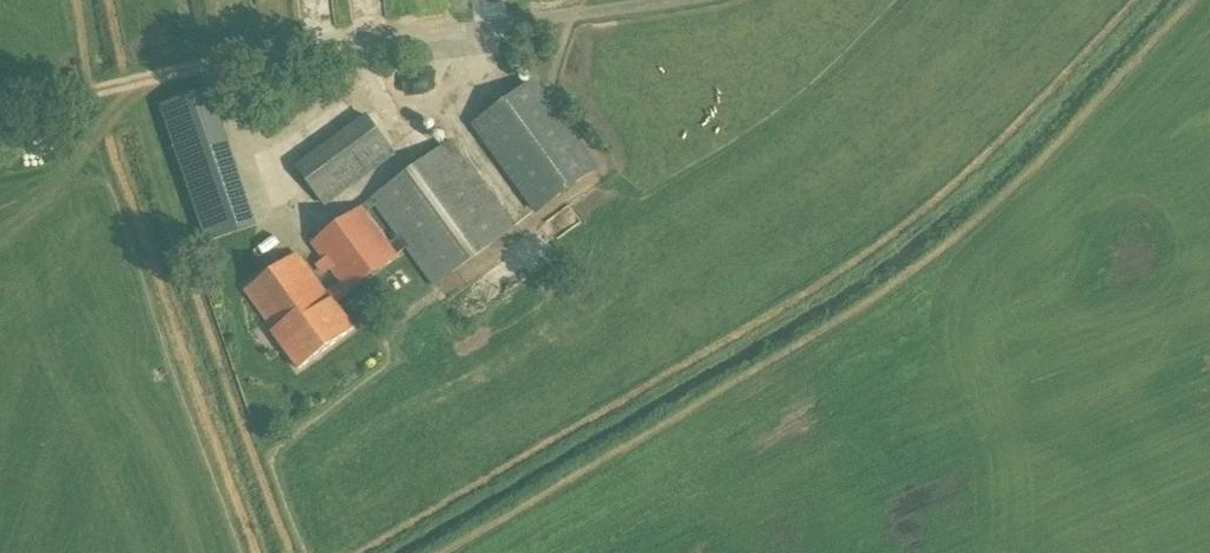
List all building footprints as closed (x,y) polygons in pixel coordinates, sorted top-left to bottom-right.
[(473,122),(471,124),(535,214),(599,168),(535,78),(473,122)] [(257,227),(209,89),(158,107),(205,245),(257,227)] [(395,155),(367,116),(298,167),(326,205),(395,155)] [(406,247),(434,288),(516,228),(452,139),(372,198),(362,205),(311,243),(341,284),(328,291),(298,250),(245,290),(275,333),(274,334),(300,369),(356,328),(336,302),(400,256),(398,253),(406,247)]
